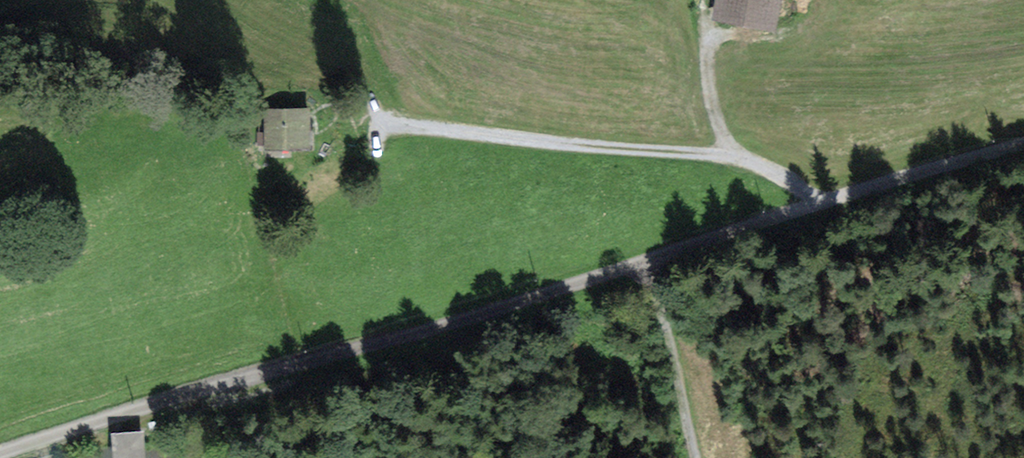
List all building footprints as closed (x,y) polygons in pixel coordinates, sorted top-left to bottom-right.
[(721,12),(768,21),(772,0),(723,0),(721,12)] [(298,145),(298,130),(308,130),(307,110),(266,111),(267,145),(298,145)] [(142,433),(115,435),(117,457),(144,457),(142,433)]
